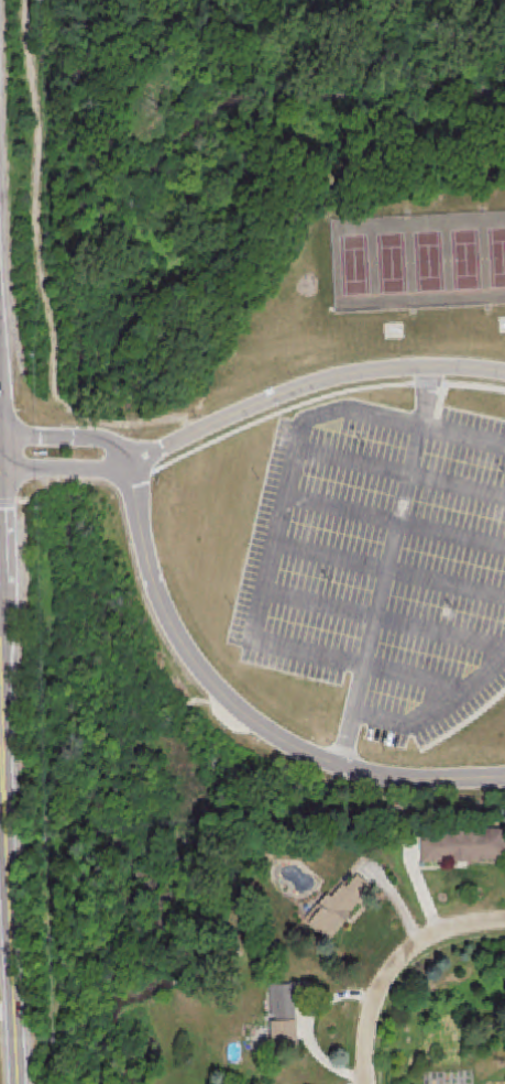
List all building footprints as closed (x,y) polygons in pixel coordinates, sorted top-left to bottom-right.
[(456,864),(456,861),(504,860),(504,832),(420,834),(421,865),(456,864)] [(308,926),(332,942),(371,884),(356,875),(347,888),(341,884),(332,897),(326,894),(317,906),(320,908),(308,926)] [(298,1045),(296,1013),(302,1012),(301,1000),(312,1000),(311,982),(269,985),(271,1018),(270,1018),(272,1047),(298,1045)]
